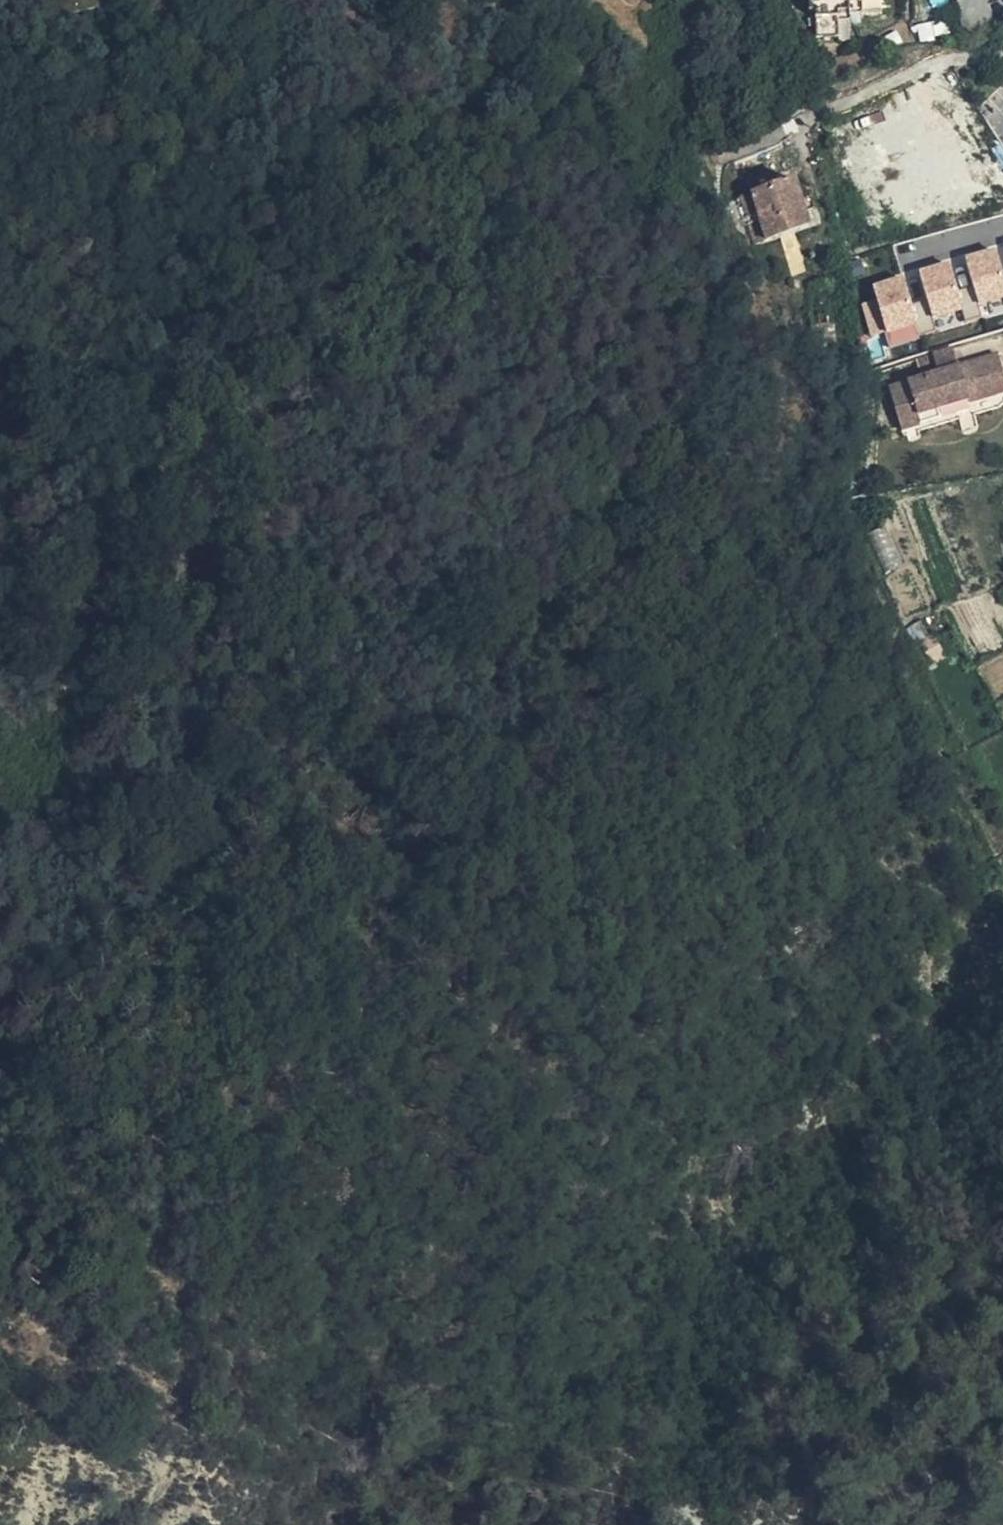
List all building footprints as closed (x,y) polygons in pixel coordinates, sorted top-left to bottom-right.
[(58,11),(106,6),(105,0),(57,0),(58,11)] [(806,12),(814,12),(814,39),(840,39),(840,23),(851,23),(851,18),(864,18),(864,3),(884,3),(884,0),(806,0),(806,12)] [(884,18),(884,3),(864,3),(864,18),(884,18)] [(793,178),(744,195),(740,196),(755,243),(783,234),(809,226),(793,178)] [(966,250),(975,307),(1002,302),(1002,244),(966,250)] [(917,266),(930,322),(969,312),(956,257),(917,266)] [(871,337),(884,333),(889,348),(923,337),(902,272),(870,282),(875,298),(860,303),(871,337)] [(917,376),(959,365),(953,344),(911,355),(917,376)] [(901,428),(921,422),(919,414),(937,408),(967,399),(968,402),(994,394),(989,376),(1002,373),(997,354),(959,365),(917,376),(889,385),(901,428)] [(1002,373),(989,376),(994,394),(1002,391),(1002,374),(1002,373)] [(919,414),(921,422),(939,418),(937,408),(919,414)]
